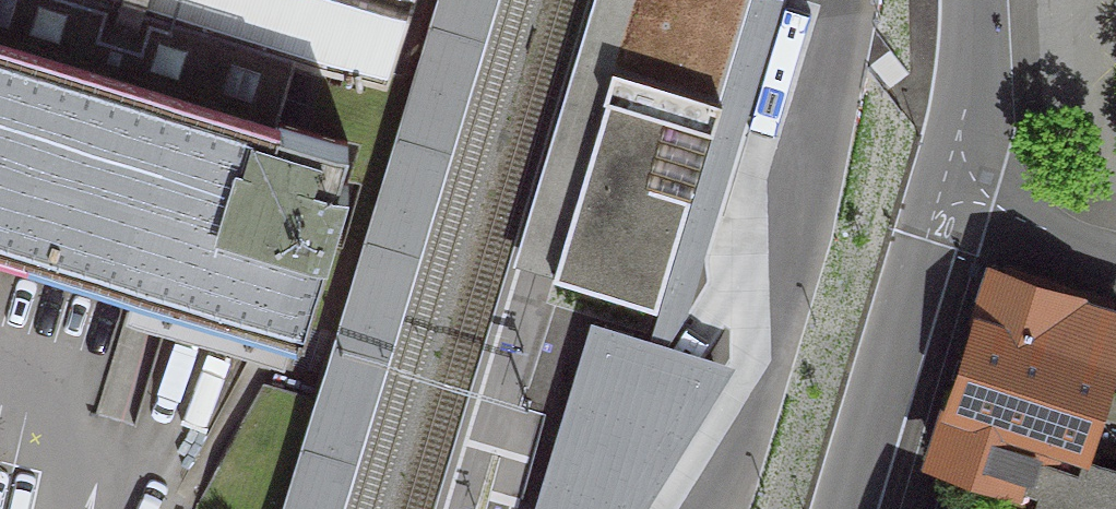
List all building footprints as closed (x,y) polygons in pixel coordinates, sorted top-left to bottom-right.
[(405,0),(0,0),(0,37),(269,118),(288,59),(380,87),(405,0)] [(500,0),(438,0),(283,508),(345,508),(500,0)] [(559,276),(593,166),(577,161),(597,94),(609,98),(618,69),(621,70),(639,10),(705,29),(687,90),(727,102),(751,0),(594,0),(514,265),(559,276)] [(692,303),(783,1),(780,0),(751,0),(727,102),(718,132),(714,131),(661,307),(653,335),(651,342),(592,325),(535,508),(649,508),(736,369),(669,348),(692,303)] [(687,90),(705,29),(639,10),(621,70),(618,69),(609,98),(597,94),(577,161),(593,166),(559,276),(661,307),(714,131),(718,132),(727,102),(687,90)] [(269,118),(0,37),(0,230),(293,315),(290,327),(296,329),(341,181),(329,177),(341,140),(269,118)] [(1065,301),(988,276),(928,459),(1007,484),(1008,481),(1036,490),(1030,508),(1115,508),(1115,475),(1072,461),(1115,322),(1115,321),(1064,304),(1065,301)]
